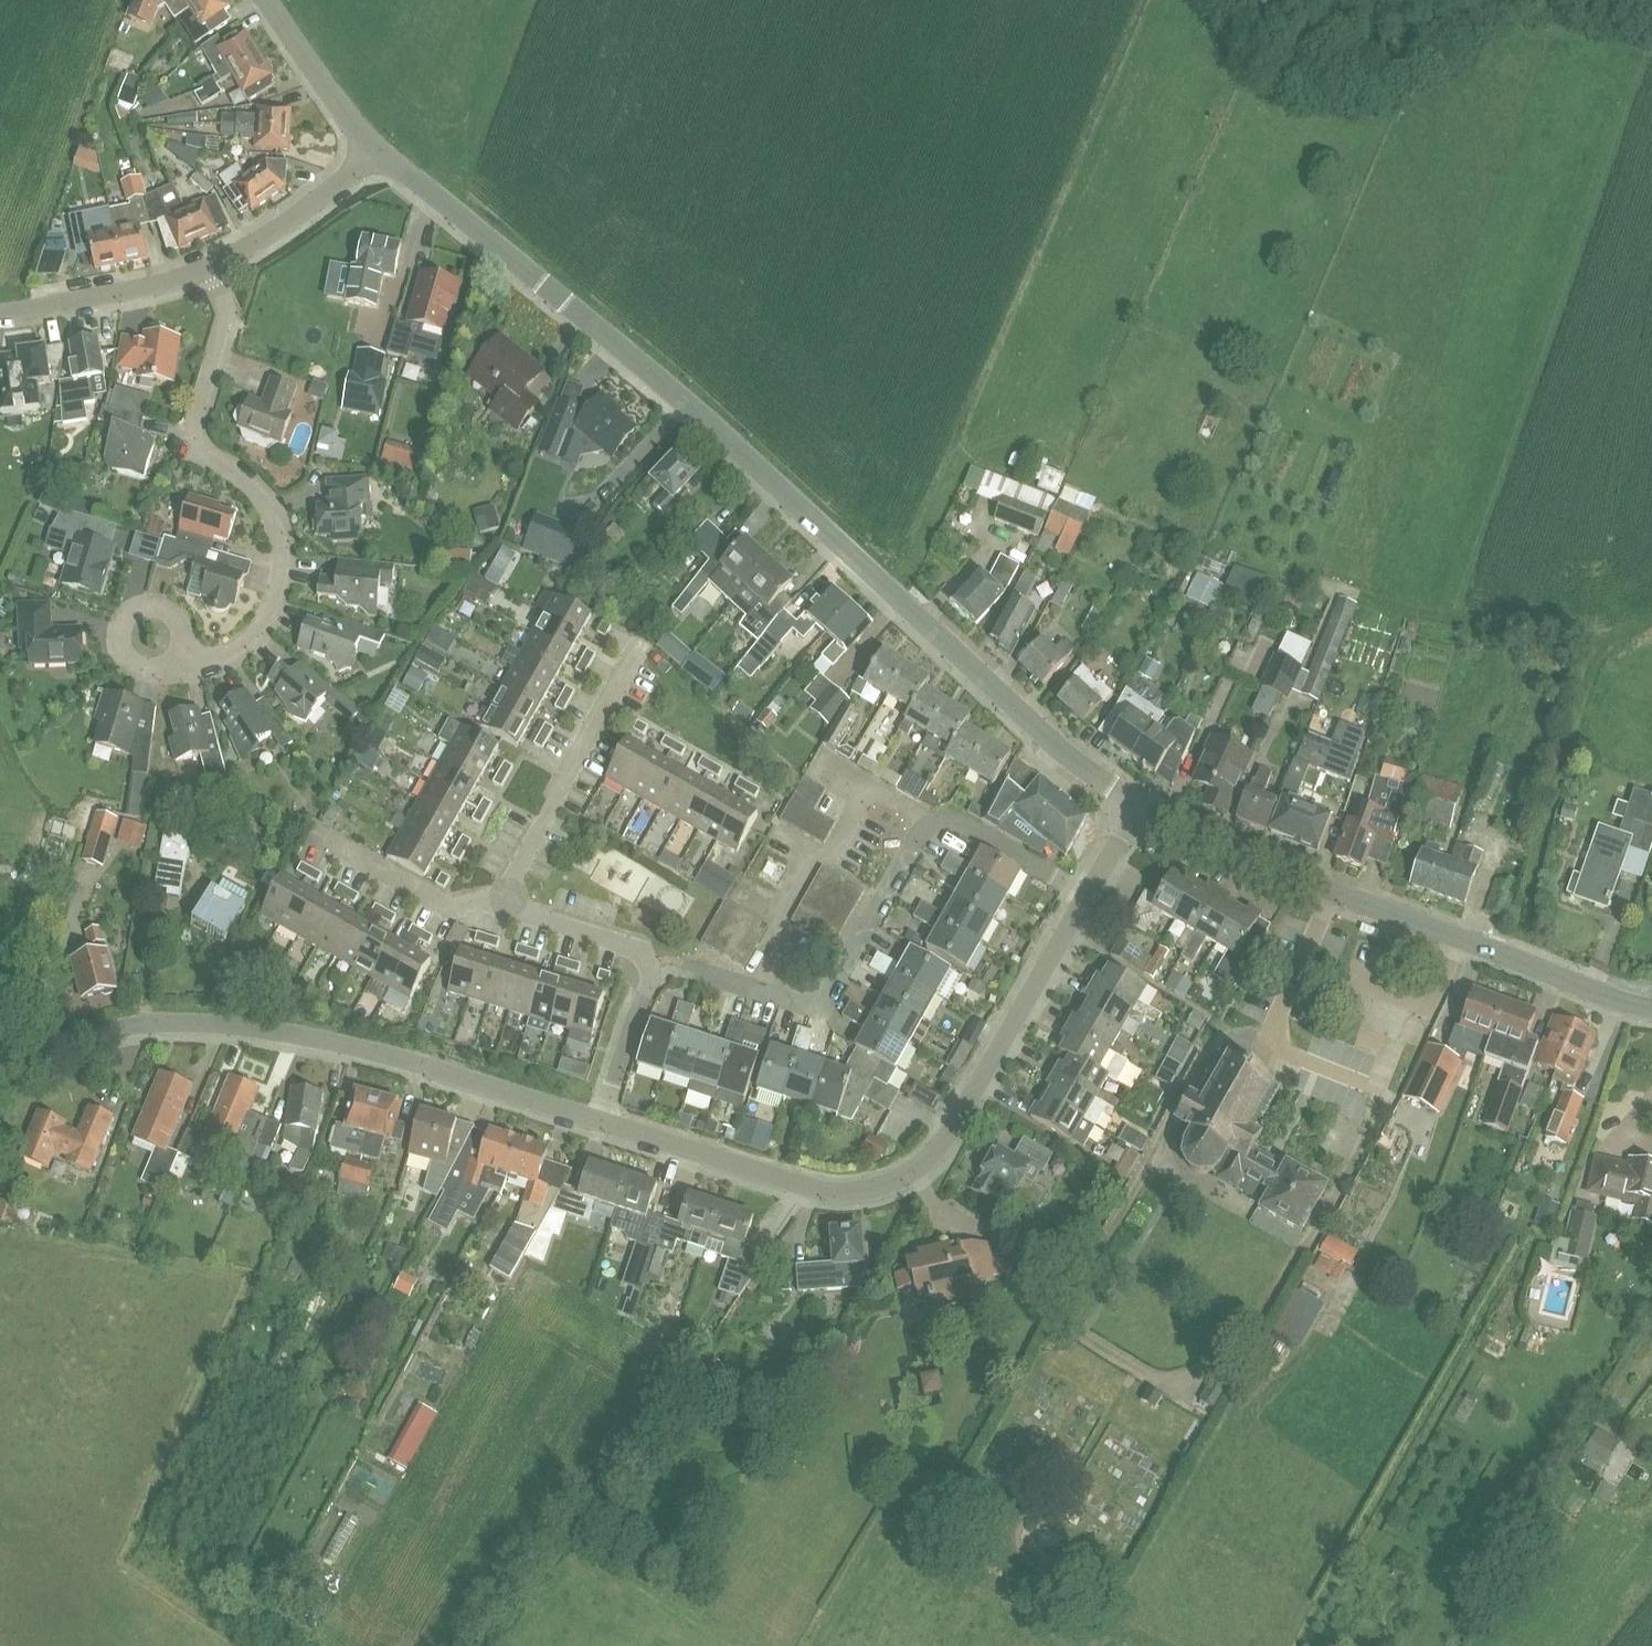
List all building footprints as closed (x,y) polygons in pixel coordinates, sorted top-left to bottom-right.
[(178,19),(190,10),(205,0),(135,0),(128,18),(151,27),(157,12),(165,6),(175,21),(178,19)] [(208,36),(208,37),(226,25),(219,15),(228,8),(223,0),(205,0),(190,10),(178,19),(195,44),(208,36)] [(246,44),(241,35),(224,45),(219,38),(202,48),(217,73),(212,76),(213,78),(201,85),(203,89),(195,93),(196,95),(202,93),(217,85),(232,76),(260,59),(250,42),(246,44)] [(271,77),(260,59),(232,76),(248,103),(273,87),(268,79),(271,77)] [(128,75),(118,103),(133,109),(144,81),(128,75)] [(222,93),(217,85),(202,93),(196,95),(202,105),(222,93)] [(144,101),(150,110),(171,101),(158,87),(144,101)] [(239,126),(239,127),(291,131),(293,110),(270,108),(258,107),(258,115),(224,112),(223,125),(239,126)] [(290,151),(291,131),(239,127),(239,126),(223,125),(222,134),(243,136),(243,140),(256,141),(256,148),(290,151)] [(188,141),(187,147),(207,151),(207,137),(188,136),(188,141)] [(268,201),(287,188),(284,184),(287,182),(289,162),(267,160),(255,169),(248,173),(268,201)] [(251,214),(268,201),(248,173),(224,191),(241,214),(248,209),(251,214)] [(190,180),(206,195),(212,188),(196,174),(190,180)] [(179,250),(198,241),(185,211),(173,185),(148,196),(142,175),(136,177),(151,225),(158,223),(167,253),(178,248),(179,250)] [(110,211),(114,233),(122,266),(147,261),(141,227),(151,225),(136,177),(122,182),(127,202),(130,201),(131,207),(110,211)] [(185,211),(198,241),(229,227),(215,197),(185,211)] [(96,271),(122,266),(114,233),(90,238),(96,271)] [(65,235),(63,235),(53,235),(51,235),(42,262),(64,262),(68,250),(65,235)] [(365,237),(359,267),(354,266),(347,300),(377,307),(384,274),(396,276),(398,263),(402,244),(387,241),(387,243),(382,243),(383,240),(365,237)] [(454,316),(457,303),(455,302),(459,285),(450,282),(443,276),(439,277),(434,277),(424,275),(410,326),(396,322),(387,353),(409,359),(414,338),(442,346),(451,315),(454,316)] [(140,378),(154,380),(172,383),(179,339),(146,334),(145,342),(124,339),(120,367),(141,371),(140,378)] [(491,353),(472,376),(502,400),(494,410),(517,428),(526,418),(537,404),(526,395),(524,393),(542,371),(520,354),(522,352),(504,337),(491,353)] [(84,344),(71,347),(74,366),(71,367),(74,382),(62,384),(63,425),(87,420),(84,404),(95,403),(90,380),(104,377),(98,341),(93,342),(91,340),(86,341),(84,344)] [(28,421),(46,419),(43,390),(36,391),(35,384),(50,382),(46,350),(32,352),(30,349),(23,350),(22,353),(19,353),(20,358),(0,360),(0,391),(4,424),(28,421)] [(351,376),(345,405),(380,412),(386,383),(381,382),(353,376),(351,376)] [(269,450),(278,444),(281,445),(292,415),(287,413),(296,389),(272,380),(263,404),(251,400),(247,410),(244,409),(240,411),(236,420),(238,424),(241,425),(240,429),(243,430),(245,441),(269,450)] [(314,380),(309,395),(323,400),(328,385),(314,380)] [(611,458),(636,429),(618,415),(621,412),(615,406),(602,396),(589,412),(561,401),(541,452),(577,465),(579,459),(605,453),(611,458)] [(135,415),(103,406),(98,422),(114,427),(104,460),(106,460),(107,457),(108,457),(113,466),(112,469),(109,469),(109,470),(145,481),(158,438),(131,430),(135,415)] [(340,432),(323,428),(317,455),(343,461),(347,442),(338,440),(340,432)] [(418,484),(427,454),(388,443),(379,473),(418,484)] [(1038,449),(1031,475),(1065,485),(1069,468),(1053,464),(1056,454),(1038,449)] [(678,454),(675,457),(654,480),(668,493),(656,506),(667,517),(678,504),(679,504),(690,493),(686,489),(699,474),(689,465),(690,461),(685,456),(680,456),(678,454)] [(1040,534),(1054,498),(974,466),(971,475),(985,481),(980,493),(1003,502),(997,518),(1040,534)] [(357,541),(357,536),(361,535),(360,519),(370,518),(367,481),(328,483),(329,509),(318,509),(319,538),(331,537),(331,542),(357,541)] [(1075,507),(1082,491),(1066,484),(1060,500),(1058,499),(1045,530),(1057,536),(1075,544),(1090,513),(1075,507)] [(49,509),(55,497),(45,495),(41,505),(49,509)] [(192,497),(178,540),(207,550),(211,538),(228,543),(236,515),(219,510),(220,505),(192,497)] [(51,531),(75,538),(62,585),(100,596),(114,548),(87,540),(93,520),(61,511),(51,531)] [(497,517),(476,522),(479,534),(501,528),(497,517)] [(709,521),(690,541),(711,561),(729,541),(709,521)] [(581,535),(551,524),(548,533),(533,527),(525,549),(569,567),(581,535)] [(1045,530),(1035,552),(1046,557),(1057,536),(1045,530)] [(207,550),(178,540),(164,536),(156,567),(170,571),(183,562),(194,565),(191,578),(206,582),(202,595),(209,597),(208,602),(208,606),(209,609),(211,611),(214,613),(217,613),(221,613),(224,612),(227,610),(229,608),(231,604),(235,605),(244,575),(226,569),(230,556),(207,550)] [(721,596),(730,605),(733,603),(770,561),(748,541),(748,540),(747,539),(737,549),(729,541),(711,561),(702,570),(682,596),(691,604),(711,579),(721,568),(734,579),(727,590),(721,596)] [(476,549),(454,547),(452,567),(474,569),(476,549)] [(679,560),(689,568),(696,560),(686,552),(679,560)] [(977,624),(992,608),(1005,594),(1019,565),(1001,556),(989,579),(978,570),(951,600),(977,624)] [(1199,557),(1196,567),(1220,574),(1223,564),(1199,557)] [(369,616),(377,617),(381,584),(393,586),(395,566),(339,560),(336,578),(320,577),(318,597),(336,599),(347,606),(358,607),(369,616)] [(742,631),(757,644),(765,635),(766,633),(785,611),(780,607),(786,600),(781,596),(793,583),(792,582),(770,561),(733,603),(748,617),(740,630),(742,631)] [(1241,594),(1251,573),(1235,567),(1226,587),(1241,594)] [(1012,655),(1020,639),(1035,610),(1023,604),(1036,580),(1025,574),(992,636),(991,637),(1012,656),(1012,655)] [(1186,597),(1209,609),(1220,590),(1197,577),(1186,597)] [(1061,578),(1049,602),(1060,607),(1072,584),(1061,578)] [(815,626),(824,634),(851,606),(831,587),(815,604),(805,614),(805,615),(791,630),(802,640),(815,626)] [(466,603),(472,606),(476,598),(463,591),(453,608),(461,613),(466,603)] [(542,614),(579,635),(590,616),(553,595),(542,614)] [(1318,701),(1342,641),(1357,603),(1339,597),(1301,694),(1318,701)] [(832,667),(858,641),(872,626),(851,606),(824,634),(835,644),(822,659),(832,667)] [(1092,635),(1105,612),(1093,606),(1081,629),(1092,635)] [(49,608),(47,608),(47,610),(22,611),(22,609),(21,609),(22,652),(30,652),(30,666),(82,664),(81,631),(50,632),(49,608)] [(386,634),(372,629),(327,613),(322,626),(307,621),(298,648),(328,659),(330,663),(335,665),(338,673),(347,669),(351,671),(362,640),(381,647),(386,634)] [(542,614),(532,633),(569,654),(579,635),(542,614)] [(596,633),(604,637),(610,627),(601,622),(596,633)] [(1288,698),(1312,643),(1287,631),(1276,655),(1274,654),(1260,685),(1288,698)] [(532,633),(522,652),(558,672),(569,654),(532,633)] [(765,635),(757,644),(738,669),(750,681),(760,670),(761,670),(781,646),(779,644),(766,633),(765,635)] [(1044,686),(1059,670),(1076,651),(1070,647),(1073,643),(1067,638),(1054,652),(1042,642),(1036,649),(1021,665),(1044,686)] [(415,659),(428,665),(435,652),(422,645),(415,659)] [(589,665),(594,656),(585,651),(580,660),(589,665)] [(511,670),(548,691),(558,672),(522,652),(511,670)] [(884,652),(872,671),(865,682),(888,696),(907,666),(893,657),(884,652)] [(1147,658),(1139,674),(1153,681),(1161,666),(1147,658)] [(589,665),(580,660),(574,670),(583,675),(589,665)] [(370,720),(360,713),(301,663),(291,675),(281,666),(268,681),(279,690),(278,691),(286,704),(285,706),(293,719),(294,718),(306,723),(323,702),(342,717),(337,724),(345,731),(355,719),(359,723),(360,721),(365,726),(370,720)] [(911,710),(924,692),(925,690),(931,681),(916,671),(907,666),(888,696),(911,710)] [(1085,666),(1072,679),(1069,682),(1073,686),(1060,700),(1086,725),(1114,694),(1085,666)] [(428,675),(413,667),(403,685),(419,693),(428,675)] [(699,685),(702,688),(713,696),(726,679),(712,668),(699,685)] [(511,670),(501,689),(538,710),(548,691),(511,670)] [(829,724),(850,700),(833,685),(812,709),(829,724)] [(565,688),(559,698),(568,703),(574,692),(565,688)] [(501,689),(490,708),(527,728),(538,710),(501,689)] [(933,694),(925,690),(924,692),(911,710),(899,731),(907,736),(914,725),(929,734),(948,703),(933,695),(933,694)] [(292,744),(264,701),(254,707),(244,692),(221,708),(230,721),(225,724),(229,738),(233,735),(239,757),(259,751),(257,743),(272,733),(283,750),(292,744)] [(1163,716),(1140,700),(1129,692),(1118,707),(1129,715),(1123,724),(1110,742),(1133,758),(1163,716)] [(136,729),(142,705),(103,694),(94,720),(100,722),(94,746),(135,757),(133,775),(148,777),(153,734),(136,729)] [(568,703),(559,698),(554,707),(563,712),(568,703)] [(732,714),(748,724),(756,712),(740,702),(732,714)] [(767,731),(783,711),(772,702),(763,713),(763,714),(757,722),(767,731)] [(952,748),(965,729),(966,727),(972,718),(948,703),(929,734),(952,748)] [(516,748),(527,728),(490,708),(480,727),(516,748)] [(212,716),(203,718),(198,719),(196,710),(170,717),(176,740),(170,742),(176,764),(202,757),(210,787),(229,782),(212,716)] [(854,753),(836,743),(852,716),(844,712),(823,747),(849,762),(854,753)] [(1163,716),(1133,758),(1157,775),(1157,774),(1173,785),(1202,723),(1191,715),(1184,725),(1180,723),(1174,724),(1163,716)] [(385,716),(379,728),(388,733),(394,721),(385,716)] [(487,766),(498,747),(450,721),(440,739),(450,745),(487,766)] [(539,734),(548,739),(554,728),(545,723),(539,734)] [(647,728),(638,723),(633,731),(642,737),(647,728)] [(1310,765),(1350,781),(1364,734),(1339,724),(1332,743),(1306,733),(1296,759),(1310,765)] [(946,757),(970,771),(988,741),(974,732),(973,731),(966,727),(965,729),(952,748),(946,757)] [(369,745),(380,750),(388,736),(376,730),(369,745)] [(542,749),(544,746),(548,739),(539,734),(534,744),(542,749)] [(660,747),(670,752),(674,744),(665,738),(660,747)] [(1211,789),(1208,797),(1205,803),(1204,804),(1226,815),(1236,795),(1240,786),(1239,785),(1252,757),(1212,739),(1204,757),(1206,758),(1202,768),(1195,782),(1211,789)] [(997,746),(996,745),(988,740),(988,741),(970,771),(994,786),(995,784),(1001,788),(1016,760),(1011,757),(1012,755),(997,746)] [(624,792),(645,754),(627,744),(606,782),(624,792)] [(684,749),(674,744),(670,752),(679,758),(684,749)] [(858,767),(873,776),(878,767),(887,751),(875,744),(866,760),(863,759),(858,767)] [(450,745),(440,764),(477,785),(487,766),(450,745)] [(367,770),(375,755),(364,748),(356,763),(367,770)] [(664,765),(645,754),(624,792),(643,802),(664,765)] [(1017,759),(1016,760),(1001,788),(987,813),(982,822),(1033,850),(1044,837),(1067,857),(1087,821),(1086,820),(1085,815),(1085,814),(1043,779),(1042,781),(1017,759)] [(1281,796),(1285,797),(1271,833),(1295,842),(1308,806),(1296,801),(1310,765),(1296,759),(1281,796)] [(707,774),(712,765),(703,760),(698,768),(707,774)] [(504,762),(499,772),(508,777),(513,767),(504,762)] [(440,764),(430,783),(466,804),(477,785),(440,764)] [(683,775),(664,765),(643,802),(661,813),(683,775)] [(721,770),(712,765),(707,774),(716,779),(721,770)] [(1256,780),(1254,779),(1246,800),(1239,821),(1267,831),(1275,811),(1278,802),(1263,796),(1272,774),(1260,769),(1256,780)] [(502,786),(508,777),(499,772),(494,782),(502,786)] [(881,780),(895,789),(900,780),(885,772),(881,780)] [(701,786),(683,775),(661,813),(680,823),(701,786)] [(1367,779),(1356,776),(1350,795),(1361,798),(1367,779)] [(1449,831),(1462,790),(1423,777),(1409,818),(1449,831)] [(1364,867),(1367,858),(1374,840),(1391,846),(1400,817),(1395,816),(1405,787),(1376,778),(1367,806),(1364,806),(1358,824),(1350,821),(1350,822),(1350,823),(1337,857),(1336,858),(1364,868),(1364,867)] [(749,786),(739,780),(734,789),(744,795),(749,786)] [(804,780),(792,800),(803,806),(814,786),(804,780)] [(430,783),(419,802),(456,822),(466,804),(430,783)] [(904,794),(920,803),(925,794),(909,785),(904,794)] [(720,796),(701,786),(680,823),(699,834),(720,796)] [(758,791),(749,786),(744,795),(753,800),(758,791)] [(814,813),(825,792),(814,786),(803,806),(814,813)] [(1634,789),(1629,805),(1618,801),(1613,816),(1624,820),(1618,836),(1600,829),(1584,876),(1575,873),(1568,892),(1568,893),(1607,907),(1614,889),(1612,888),(1626,850),(1648,858),(1651,847),(1651,795),(1634,789)] [(333,800),(338,802),(342,795),(337,793),(333,800)] [(939,802),(925,794),(920,803),(934,811),(939,802)] [(720,796),(699,834),(718,844),(739,807),(720,796)] [(484,800),(478,809),(487,814),(492,804),(484,800)] [(780,821),(790,827),(803,806),(792,800),(780,821)] [(456,822),(419,802),(409,820),(446,841),(456,822)] [(1565,802),(1561,818),(1575,822),(1580,806),(1565,802)] [(331,805),(325,817),(334,823),(341,810),(331,805)] [(967,814),(982,822),(987,813),(972,805),(967,814)] [(790,827),(801,833),(814,813),(803,806),(790,827)] [(1318,851),(1332,816),(1308,806),(1295,842),(1318,851)] [(757,817),(739,807),(718,844),(736,854),(757,817)] [(482,823),(487,814),(478,809),(473,819),(482,823)] [(118,817),(114,816),(100,812),(86,860),(104,865),(118,817)] [(801,833),(812,839),(824,818),(814,813),(801,833)] [(637,815),(625,835),(640,844),(652,823),(637,815)] [(836,825),(824,818),(812,839),(824,846),(836,825)] [(118,842),(142,848),(148,826),(124,819),(118,842)] [(409,820),(399,839),(435,860),(446,841),(409,820)] [(165,831),(160,862),(172,864),(173,860),(187,860),(188,856),(186,855),(190,845),(192,846),(194,842),(165,831)] [(256,835),(244,841),(250,851),(262,845),(256,835)] [(463,837),(458,847),(466,852),(472,842),(463,837)] [(426,877),(435,860),(399,839),(388,859),(425,879),(426,877)] [(599,872),(642,893),(657,862),(614,841),(599,872)] [(1424,850),(1419,865),(1412,886),(1438,895),(1449,859),(1439,856),(1442,846),(1429,841),(1426,851),(1424,850)] [(1449,859),(1438,895),(1466,905),(1473,884),(1484,853),(1456,844),(1451,860),(1449,859)] [(452,857),(461,862),(466,852),(458,847),(452,857)] [(961,872),(1008,899),(1022,873),(981,850),(971,868),(965,865),(961,872)] [(940,870),(949,875),(957,860),(948,855),(940,870)] [(965,865),(957,860),(949,875),(962,882),(953,899),(995,922),(1008,899),(961,872),(965,865)] [(296,873),(306,878),(311,870),(301,865),(296,873)] [(913,875),(922,881),(928,872),(919,865),(913,875)] [(1176,921),(1197,885),(1186,879),(1189,874),(1178,867),(1159,900),(1147,893),(1129,923),(1147,933),(1153,923),(1156,925),(1163,913),(1176,921)] [(815,879),(836,891),(842,880),(822,868),(815,879)] [(167,889),(166,896),(178,898),(183,871),(171,869),(167,889)] [(268,869),(261,882),(272,888),(279,875),(268,869)] [(320,875),(311,870),(306,878),(316,884),(320,875)] [(710,878),(701,873),(696,882),(725,900),(737,879),(723,871),(719,879),(712,875),(710,878)] [(446,889),(451,879),(443,874),(437,884),(446,889)] [(836,891),(815,879),(809,891),(829,902),(836,891)] [(279,927),(299,890),(280,880),(260,916),(279,927)] [(842,880),(836,891),(857,903),(864,892),(842,880)] [(333,894),(343,899),(347,890),(338,885),(333,894)] [(1197,885),(1176,921),(1187,927),(1176,947),(1184,952),(1219,891),(1209,886),(1207,891),(1197,885)] [(222,949),(245,908),(212,890),(189,930),(222,949)] [(279,927),(298,937),(318,901),(299,890),(279,927)] [(347,890),(343,899),(353,905),(358,896),(347,890)] [(803,901),(823,913),(829,902),(809,891),(803,901)] [(851,914),(857,903),(836,891),(829,902),(851,914)] [(1206,940),(1217,946),(1239,909),(1227,902),(1230,898),(1219,891),(1184,952),(1181,957),(1192,963),(1206,940)] [(981,947),(995,922),(953,899),(943,916),(938,913),(934,920),(981,947)] [(318,901),(298,937),(316,948),(337,911),(318,901)] [(803,901),(796,912),(817,924),(823,913),(803,901)] [(722,929),(734,908),(724,902),(711,923),(722,929)] [(851,914),(829,902),(823,913),(845,925),(851,914)] [(921,923),(929,908),(920,904),(912,918),(921,923)] [(370,914),(380,919),(384,911),(375,905),(370,914)] [(734,908),(722,929),(734,936),(745,914),(734,908)] [(938,913),(929,908),(921,923),(935,931),(926,948),(968,971),(981,947),(934,920),(938,913)] [(1239,909),(1217,946),(1229,953),(1221,966),(1242,978),(1269,932),(1256,925),(1262,916),(1251,909),(1248,914),(1239,909)] [(316,948),(335,958),(356,922),(337,911),(316,948)] [(395,917),(384,911),(380,919),(390,925),(395,917)] [(817,924),(796,912),(791,922),(811,934),(817,924)] [(838,936),(845,925),(823,913),(817,924),(838,936)] [(756,920),(745,914),(734,936),(744,941),(756,920)] [(756,920),(744,941),(755,948),(767,927),(756,920)] [(356,922),(335,958),(354,969),(374,932),(356,922)] [(700,943),(711,950),(722,929),(711,923),(700,943)] [(833,946),(838,936),(817,924),(811,934),(833,946)] [(406,934),(417,940),(422,932),(411,926),(406,934)] [(93,954),(72,960),(83,998),(102,993),(105,996),(112,994),(114,990),(118,989),(101,929),(87,933),(93,954)] [(734,936),(722,929),(711,950),(722,956),(734,936)] [(909,930),(904,939),(919,947),(924,939),(909,930)] [(354,969),(373,979),(393,943),(374,932),(354,969)] [(431,937),(422,932),(417,940),(427,946),(431,937)] [(475,943),(486,946),(488,937),(478,934),(475,943)] [(722,956),(732,962),(744,941),(734,936),(722,956)] [(488,937),(486,946),(496,949),(499,940),(488,937)] [(744,968),(755,948),(744,941),(732,962),(744,968)] [(1152,960),(1119,941),(1111,955),(1144,974),(1152,960)] [(373,979),(392,990),(412,953),(393,943),(373,979)] [(516,955),(526,959),(529,949),(519,946),(516,955)] [(1152,960),(1146,974),(1145,976),(1155,982),(1171,954),(1159,948),(1152,960)] [(539,952),(529,949),(526,959),(537,962),(539,952)] [(900,968),(894,964),(890,972),(937,998),(952,973),(910,949),(900,968)] [(431,964),(412,953),(392,990),(410,1000),(431,964)] [(468,1000),(481,959),(460,953),(447,994),(468,1000)] [(869,969),(877,974),(886,959),(877,955),(873,961),(870,966),(869,969)] [(1014,956),(1011,961),(1019,965),(1022,960),(1014,956)] [(867,957),(864,963),(870,966),(873,961),(867,957)] [(557,968),(567,971),(570,962),(560,958),(557,968)] [(468,1000),(489,1006),(501,965),(481,959),(468,1000)] [(894,964),(886,959),(877,974),(892,982),(883,999),(918,1019),(924,1022),(937,998),(890,972),(894,964)] [(581,965),(570,962),(567,971),(578,974),(581,965)] [(489,1006),(509,1012),(522,972),(501,965),(489,1006)] [(1099,976),(1092,987),(1146,1018),(1157,1024),(1162,1016),(1138,1002),(1145,989),(1139,986),(1109,969),(1103,979),(1099,976)] [(612,974),(601,971),(598,980),(609,984),(612,974)] [(542,978),(522,972),(509,1012),(530,1019),(542,978)] [(1165,988),(1186,999),(1194,984),(1173,973),(1165,988)] [(530,1019),(550,1025),(563,984),(542,978),(530,1019)] [(974,979),(968,990),(981,997),(987,986),(974,979)] [(1143,981),(1139,986),(1145,989),(1148,984),(1143,981)] [(278,990),(278,991),(287,997),(288,995),(292,988),(282,983),(278,990)] [(251,984),(245,996),(255,1001),(261,989),(251,984)] [(550,1025),(571,1031),(583,990),(563,984),(550,1025)] [(1194,985),(1188,996),(1199,1003),(1205,992),(1194,985)] [(1141,1026),(1146,1018),(1092,987),(1086,998),(1091,1001),(1085,1011),(1121,1031),(1128,1018),(1141,1026)] [(571,1031),(592,1038),(605,997),(583,990),(571,1031)] [(1476,1037),(1491,1043),(1505,1004),(1475,993),(1468,1013),(1457,1042),(1472,1048),(1476,1037)] [(924,1022),(918,1019),(883,999),(873,1016),(868,1013),(863,1020),(910,1047),(924,1022)] [(675,1012),(691,1017),(694,1008),(678,1003),(675,1012)] [(850,1022),(859,1008),(850,1003),(842,1017),(850,1022)] [(1528,1037),(1536,1015),(1505,1004),(1491,1043),(1485,1060),(1529,1076),(1542,1043),(1528,1037)] [(855,1048),(857,1048),(868,1055),(858,1072),(874,1080),(887,1088),(910,1047),(863,1020),(868,1013),(859,1008),(850,1022),(865,1030),(855,1048)] [(1114,1044),(1121,1031),(1085,1011),(1079,1021),(1075,1019),(1070,1029),(1122,1059),(1126,1051),(1114,1044)] [(1194,1011),(1187,1024),(1200,1030),(1207,1018),(1194,1011)] [(688,1027),(691,1017),(675,1012),(670,1027),(651,1021),(636,1067),(663,1076),(666,1068),(680,1025),(688,1027)] [(1557,1072),(1576,1026),(1554,1018),(1535,1063),(1557,1072)] [(732,1020),(729,1029),(745,1034),(748,1025),(732,1020)] [(1572,1095),(1578,1080),(1578,1081),(1598,1035),(1589,1032),(1591,1027),(1578,1021),(1576,1026),(1557,1072),(1554,1081),(1564,1085),(1561,1092),(1565,1093),(1566,1092),(1572,1095)] [(686,1033),(688,1027),(680,1025),(666,1068),(663,1076),(690,1084),(692,1077),(705,1038),(686,1033)] [(753,1027),(748,1025),(745,1034),(742,1043),(733,1041),(719,1086),(716,1093),(743,1101),(763,1040),(750,1036),(753,1027)] [(794,1037),(810,1042),(813,1033),(797,1028),(794,1037)] [(719,1086),(733,1041),(742,1043),(745,1034),(729,1029),(724,1045),(705,1038),(692,1077),(690,1084),(716,1093),(719,1086)] [(1127,1062),(1122,1059),(1070,1029),(1064,1040),(1068,1042),(1062,1053),(1070,1058),(1107,1079),(1115,1083),(1127,1062)] [(968,1030),(962,1042),(974,1048),(980,1037),(968,1030)] [(783,1102),(800,1050),(806,1052),(810,1042),(794,1037),(788,1053),(770,1047),(755,1092),(783,1102)] [(1167,1059),(1183,1067),(1190,1055),(1174,1046),(1167,1059)] [(858,1072),(868,1055),(857,1048),(844,1071),(823,1064),(808,1110),(836,1119),(837,1117),(851,1121),(864,1098),(881,1108),(885,1102),(867,1093),(874,1080),(858,1072)] [(1461,1065),(1435,1054),(1424,1049),(1403,1100),(1440,1116),(1461,1065)] [(783,1102),(808,1110),(823,1064),(804,1058),(806,1052),(800,1050),(783,1102)] [(1253,1150),(1260,1138),(1254,1134),(1280,1089),(1273,1085),(1274,1083),(1262,1077),(1263,1075),(1245,1064),(1243,1063),(1242,1065),(1231,1058),(1230,1060),(1222,1055),(1196,1101),(1190,1098),(1176,1122),(1189,1130),(1188,1131),(1195,1135),(1189,1145),(1187,1149),(1186,1153),(1185,1159),(1186,1162),(1187,1164),(1189,1167),(1192,1170),(1195,1172),(1198,1173),(1202,1174),(1206,1174),(1209,1173),(1212,1172),(1219,1176),(1216,1181),(1234,1192),(1235,1189),(1264,1206),(1283,1174),(1286,1169),(1253,1150)] [(1060,1065),(1054,1074),(1108,1106),(1114,1109),(1118,1102),(1100,1091),(1107,1079),(1070,1058),(1065,1068),(1060,1065)] [(590,1068),(563,1060),(559,1072),(587,1080),(590,1068)] [(1172,1087),(1176,1079),(1161,1071),(1156,1079),(1172,1087)] [(1096,1127),(1108,1106),(1054,1074),(1048,1087),(1053,1090),(1048,1099),(1083,1120),(1095,1127),(1096,1127)] [(167,1181),(178,1155),(165,1149),(190,1090),(160,1077),(135,1137),(155,1146),(144,1171),(167,1181)] [(230,1210),(257,1146),(267,1121),(255,1117),(253,1121),(246,1118),(257,1092),(229,1081),(205,1139),(187,1132),(178,1155),(191,1160),(196,1147),(237,1164),(220,1205),(230,1210)] [(1524,1091),(1499,1082),(1483,1125),(1508,1134),(1524,1091)] [(1529,1084),(1520,1105),(1537,1112),(1546,1091),(1529,1084)] [(1142,1097),(1159,1104),(1164,1093),(1148,1085),(1142,1097)] [(303,1170),(312,1153),(322,1094),(291,1089),(285,1126),(286,1127),(284,1143),(298,1151),(289,1168),(303,1170)] [(1572,1095),(1566,1092),(1565,1093),(1546,1139),(1564,1146),(1584,1100),(1572,1095)] [(330,1148),(361,1156),(376,1099),(353,1093),(344,1127),(336,1125),(330,1148)] [(400,1105),(376,1099),(361,1156),(379,1161),(385,1139),(401,1143),(406,1125),(395,1122),(400,1105)] [(1095,1127),(1083,1120),(1048,1099),(1042,1109),(1037,1107),(1031,1117),(1084,1147),(1095,1127)] [(111,1119),(88,1109),(77,1135),(55,1126),(56,1122),(38,1114),(19,1158),(47,1170),(53,1153),(67,1159),(65,1164),(88,1173),(111,1119)] [(440,1192),(458,1158),(474,1128),(420,1113),(408,1155),(431,1162),(425,1184),(440,1192)] [(257,1146),(270,1152),(280,1127),(267,1121),(257,1146)] [(700,1121),(697,1129),(704,1131),(707,1123),(700,1121)] [(1141,1153),(1148,1141),(1150,1138),(1134,1129),(1126,1144),(1141,1153)] [(738,1141),(738,1143),(766,1152),(770,1140),(741,1131),(741,1132),(738,1141)] [(504,1190),(508,1176),(519,1141),(490,1132),(480,1165),(467,1161),(457,1193),(447,1190),(431,1221),(448,1230),(468,1192),(477,1195),(481,1183),(504,1190)] [(536,1232),(539,1227),(550,1209),(560,1191),(537,1184),(547,1150),(534,1146),(534,1143),(531,1141),(525,1139),(523,1139),(520,1141),(519,1141),(508,1176),(530,1183),(516,1225),(536,1232)] [(1025,1139),(1016,1156),(1014,1159),(997,1150),(993,1158),(991,1157),(983,1170),(983,1175),(973,1193),(991,1203),(995,1195),(1006,1201),(1009,1195),(1036,1210),(1045,1193),(1034,1187),(1042,1172),(1044,1174),(1054,1156),(1025,1139)] [(880,1140),(871,1157),(880,1162),(889,1144),(880,1140)] [(1631,1160),(1629,1171),(1621,1170),(1622,1168),(1622,1166),(1622,1165),(1621,1165),(1620,1164),(1598,1159),(1593,1180),(1590,1192),(1640,1203),(1636,1221),(1651,1225),(1651,1165),(1631,1160)] [(337,1194),(350,1198),(359,1164),(345,1160),(337,1194)] [(373,1167),(359,1164),(350,1198),(364,1202),(373,1167)] [(617,1211),(628,1177),(589,1164),(580,1192),(563,1186),(560,1191),(550,1209),(539,1227),(547,1232),(559,1212),(587,1221),(593,1203),(617,1211)] [(1286,1169),(1283,1174),(1264,1206),(1261,1211),(1300,1232),(1325,1190),(1321,1187),(1321,1182),(1312,1177),(1308,1179),(1287,1167),(1286,1169)] [(652,1262),(665,1220),(647,1214),(656,1186),(628,1177),(617,1211),(610,1231),(625,1237),(626,1239),(628,1240),(630,1242),(632,1243),(633,1243),(643,1246),(632,1280),(644,1284),(647,1275),(652,1262)] [(704,1251),(708,1241),(719,1207),(688,1197),(679,1225),(665,1220),(652,1262),(647,1275),(658,1279),(660,1277),(668,1253),(672,1255),(676,1241),(704,1251)] [(1560,1206),(1544,1200),(1536,1224),(1552,1230),(1560,1206)] [(14,1227),(20,1208),(0,1201),(0,1222),(14,1227)] [(1578,1202),(1576,1212),(1571,1211),(1564,1240),(1556,1238),(1552,1254),(1547,1253),(1546,1262),(1551,1263),(1550,1267),(1581,1274),(1583,1262),(1588,1263),(1598,1218),(1592,1217),(1595,1206),(1578,1202)] [(746,1286),(758,1269),(766,1257),(755,1249),(744,1245),(753,1218),(719,1207),(708,1241),(725,1246),(721,1258),(729,1260),(719,1291),(723,1292),(719,1303),(731,1307),(735,1296),(739,1297),(746,1286)] [(510,1279),(524,1256),(534,1237),(536,1232),(516,1225),(491,1268),(510,1279)] [(796,1266),(798,1292),(858,1288),(869,1265),(867,1245),(862,1245),(861,1228),(847,1229),(844,1227),(838,1228),(836,1231),(831,1231),(833,1263),(796,1266)] [(1359,1252),(1329,1235),(1320,1253),(1322,1254),(1314,1268),(1341,1283),(1348,1270),(1340,1266),(1342,1262),(1351,1267),(1359,1252)] [(551,1242),(534,1237),(524,1256),(545,1263),(551,1242)] [(388,1244),(382,1259),(400,1266),(406,1251),(388,1244)] [(927,1289),(929,1300),(930,1303),(935,1302),(936,1306),(977,1297),(975,1284),(976,1283),(976,1279),(1001,1273),(996,1247),(973,1252),(972,1245),(961,1247),(960,1245),(918,1254),(919,1260),(906,1263),(908,1272),(893,1275),(896,1290),(918,1286),(919,1291),(927,1289)] [(396,1289),(395,1290),(411,1298),(419,1281),(404,1273),(402,1276),(396,1289)] [(1310,1277),(1305,1288),(1326,1296),(1330,1285),(1310,1277)] [(486,1286),(482,1290),(482,1296),(486,1300),(492,1300),(496,1296),(496,1290),(492,1286),(486,1286)] [(1319,1314),(1313,1311),(1320,1299),(1302,1288),(1285,1315),(1309,1329),(1319,1314)] [(1489,1333),(1484,1344),(1504,1353),(1509,1343),(1489,1333)] [(815,1368),(812,1376),(820,1380),(824,1371),(815,1368)] [(702,1369),(693,1382),(705,1390),(714,1377),(702,1369)] [(393,1462),(406,1470),(437,1414),(424,1406),(393,1462)] [(1604,1467),(1619,1443),(1599,1430),(1583,1454),(1604,1467)] [(324,1559),(335,1564),(360,1520),(348,1514),(324,1559)]
